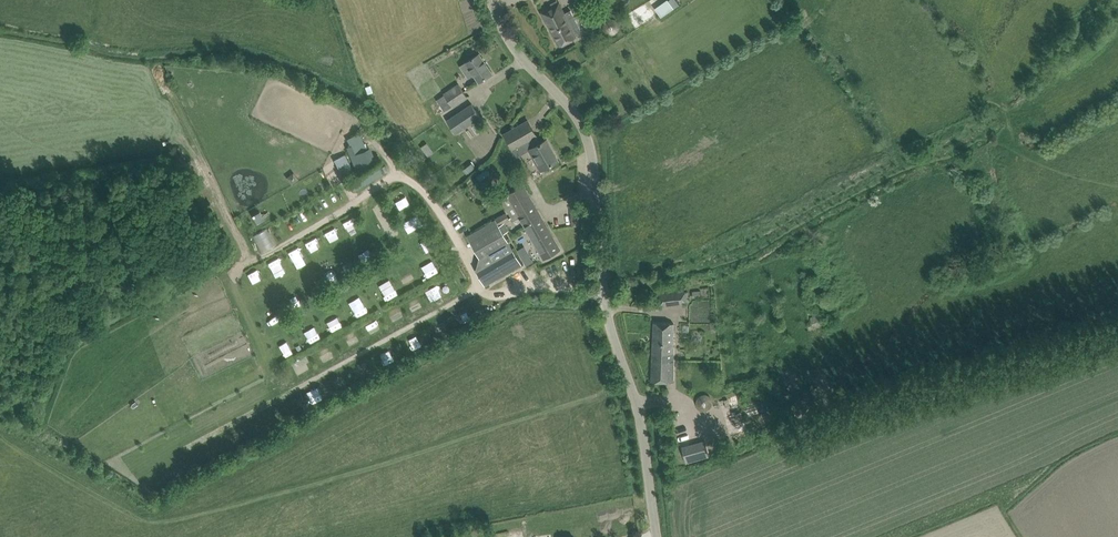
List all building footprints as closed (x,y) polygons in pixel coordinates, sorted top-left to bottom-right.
[(552,7),(542,12),(559,46),(569,40),(575,37),(582,34),(570,10),(564,13),(558,1),(551,4),(552,7)] [(474,74),(479,82),(492,73),(479,53),(461,66),(468,77),(474,74)] [(444,93),(452,106),(467,97),(459,84),(444,93)] [(447,120),(456,133),(481,117),(472,104),(447,120)] [(558,160),(547,139),(540,143),(536,136),(537,136),(528,120),(505,133),(514,149),(529,140),(532,147),(536,155),(533,157),(541,170),(558,160)] [(347,146),(354,168),(370,163),(361,133),(347,137),(350,145),(347,146)] [(334,159),(344,178),(355,172),(344,153),(334,159)] [(379,167),(358,175),(361,183),(382,175),(379,167)] [(560,249),(523,185),(507,195),(544,258),(560,249)] [(395,212),(410,204),(406,195),(390,203),(395,212)] [(511,220),(506,212),(497,218),(501,225),(511,220)] [(418,215),(404,223),(410,232),(423,224),(418,215)] [(347,232),(358,226),(353,216),(342,222),(347,232)] [(493,228),(470,242),(485,267),(477,272),(485,286),(522,264),(496,220),(490,223),(493,228)] [(329,241),(339,237),(336,227),(325,231),(329,241)] [(261,251),(275,246),(268,229),(254,235),(261,251)] [(305,242),(309,252),(320,247),(316,237),(305,242)] [(416,243),(420,254),(431,251),(428,239),(416,243)] [(288,251),(292,261),(303,255),(298,246),(288,251)] [(269,262),(276,275),(284,271),(278,257),(269,262)] [(432,261),(420,267),(426,277),(437,271),(432,261)] [(252,283),(260,279),(256,270),(248,274),(252,283)] [(400,277),(405,288),(417,283),(412,272),(400,277)] [(384,299),(396,295),(391,279),(379,283),(384,299)] [(438,283),(425,290),(430,299),(443,293),(438,283)] [(660,294),(661,305),(687,302),(686,291),(660,294)] [(416,298),(407,303),(412,313),(422,308),(416,298)] [(361,299),(350,305),(356,315),(367,309),(361,299)] [(387,312),(391,321),(404,315),(400,306),(387,312)] [(329,331),(339,326),(334,315),(324,320),(329,331)] [(651,381),(672,382),(674,323),(654,322),(651,381)] [(314,327),(303,332),(308,343),(319,337),(314,327)] [(344,336),(348,346),(358,342),(354,331),(344,336)] [(411,350),(421,345),(417,336),(406,341),(411,350)] [(284,356),(293,352),(287,340),(278,344),(284,356)] [(317,350),(321,364),(334,360),(329,346),(317,350)] [(383,365),(394,360),(388,349),(378,354),(383,365)] [(297,377),(310,372),(304,359),(292,364),(297,377)] [(356,368),(360,377),(369,372),(365,363),(356,368)] [(307,393),(311,403),(321,399),(317,389),(307,393)] [(237,410),(246,407),(242,396),(233,400),(237,410)] [(690,445),(682,447),(687,462),(694,460),(690,445)]
